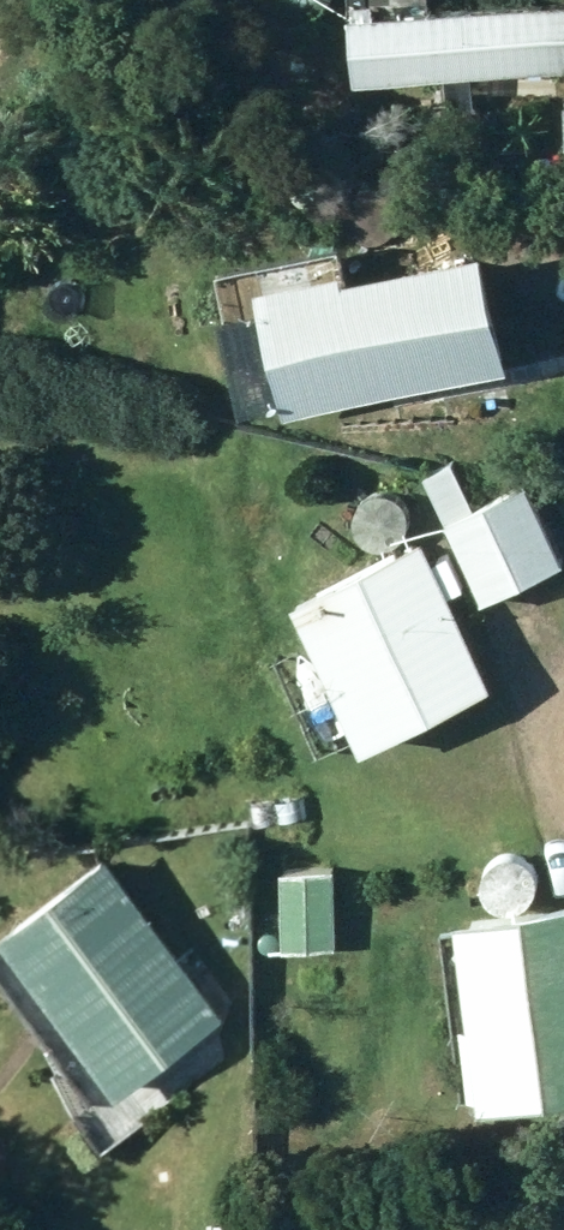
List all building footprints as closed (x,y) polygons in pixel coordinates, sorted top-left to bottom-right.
[(286,9),(295,14),(304,15),(314,13),(322,8),(328,1),(328,0),(279,0),(280,2),(286,9)] [(563,81),(563,15),(353,28),(357,94),(563,81)] [(286,427),(510,382),(485,266),(349,293),(347,282),(260,300),(286,427)] [(485,614),(563,576),(563,572),(525,487),(474,511),(454,468),(423,481),(485,614)] [(362,528),(369,535),(377,539),(386,541),(396,539),(404,534),(410,527),(413,518),(414,509),(411,500),(405,492),(398,487),(389,484),(380,485),(371,488),(364,494),(359,501),(357,510),(358,519),(362,528)] [(266,670),(314,769),(358,748),(364,763),(493,702),(446,606),(466,598),(446,555),(427,565),(420,552),(292,614),(310,648),(266,670)] [(8,951),(121,1104),(229,1025),(115,871),(8,951)] [(340,956),(338,878),(280,880),(283,958),(340,956)] [(458,932),(482,1123),(563,1112),(563,918),(458,932)]
